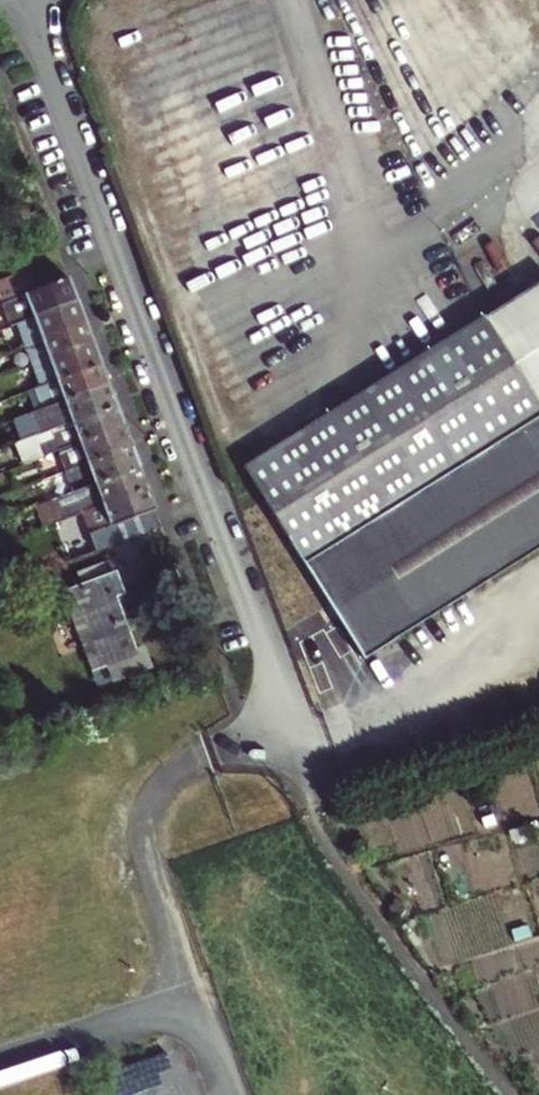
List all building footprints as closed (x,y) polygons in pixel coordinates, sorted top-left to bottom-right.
[(2,304),(38,290),(31,270),(0,279),(0,298),(2,304)] [(2,304),(11,327),(29,320),(77,302),(68,279),(38,290),(2,304)] [(483,320),(499,343),(538,406),(538,285),(483,320)] [(19,347),(24,345),(85,323),(77,302),(29,320),(11,327),(0,331),(0,350),(17,343),(19,347)] [(480,322),(480,320),(245,468),(363,655),(524,553),(525,556),(538,548),(538,406),(499,343),(483,320),(480,322)] [(24,345),(32,365),(93,343),(85,323),(24,345)] [(93,343),(32,365),(40,387),(48,384),(100,364),(93,343)] [(45,411),(109,387),(106,378),(100,364),(48,384),(40,387),(36,388),(45,411)] [(29,439),(51,431),(116,406),(109,387),(45,411),(37,414),(17,421),(14,422),(22,442),(29,439)] [(38,458),(57,451),(124,427),(116,406),(51,431),(53,438),(34,446),(38,458)] [(57,451),(65,473),(132,448),(124,427),(57,451)] [(65,473),(73,493),(140,469),(132,448),(65,473)] [(59,522),(81,513),(147,489),(146,483),(140,469),(73,493),(32,509),(36,519),(55,512),(59,522)] [(81,513),(90,535),(155,510),(151,499),(147,489),(81,513)] [(2,519),(16,514),(11,502),(0,506),(0,513),(2,519)] [(155,510),(90,535),(91,539),(157,516),(155,510)] [(96,552),(161,528),(157,516),(91,539),(96,552)] [(66,592),(94,670),(137,654),(114,596),(124,592),(117,573),(66,592)]
